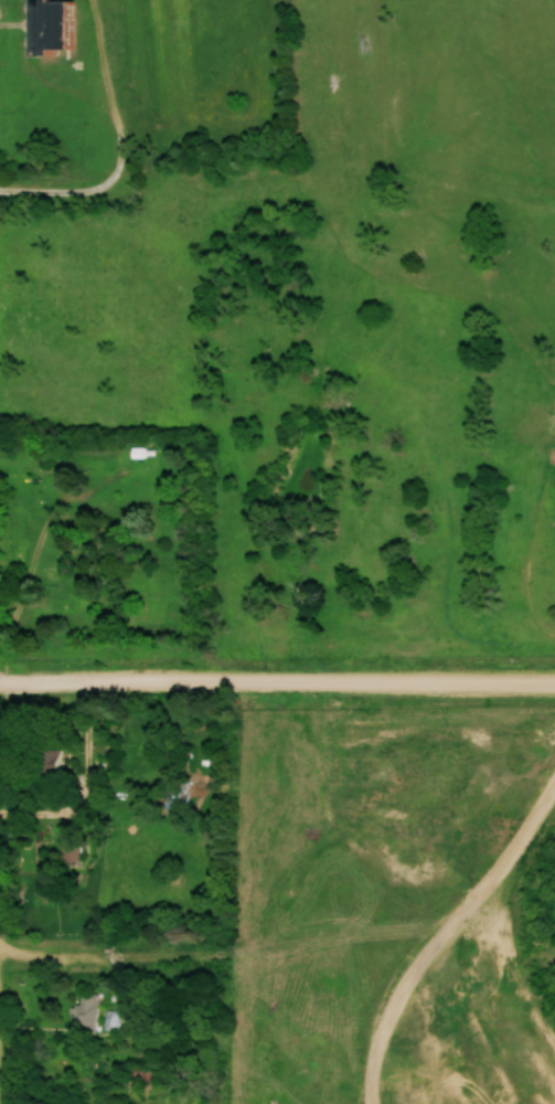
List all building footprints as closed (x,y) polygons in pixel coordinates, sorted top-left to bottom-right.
[(31,52),(72,52),(71,2),(50,2),(50,0),(31,0),(31,52)] [(58,778),(58,751),(38,751),(38,778),(58,778)] [(188,810),(188,781),(165,781),(165,810),(188,810)] [(60,843),(60,863),(78,862),(78,842),(60,843)] [(97,1030),(97,996),(74,996),(74,1030),(97,1030)] [(104,1031),(119,1031),(119,1011),(104,1011),(104,1031)] [(131,1082),(155,1082),(155,1066),(131,1066),(131,1082)]
